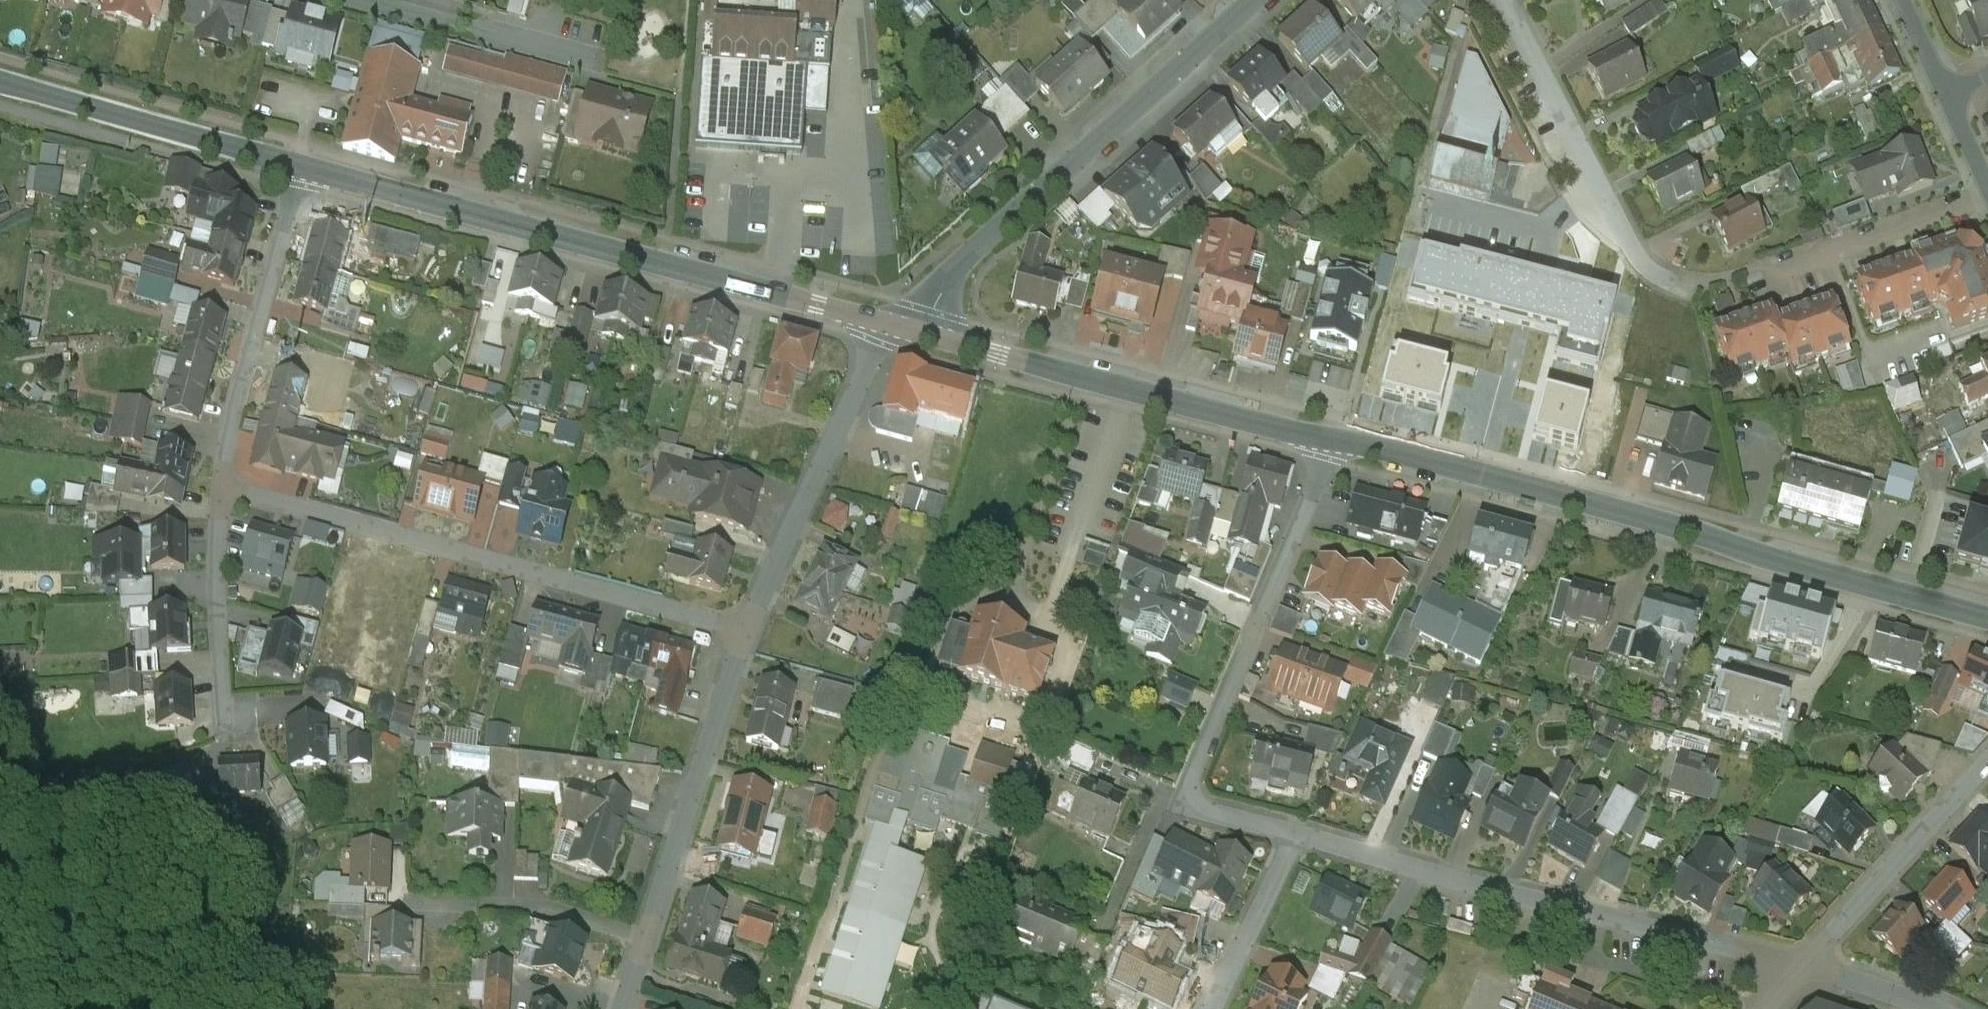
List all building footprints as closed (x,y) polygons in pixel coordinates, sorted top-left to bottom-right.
[(85,5),(98,9),(100,3),(99,2),(99,0),(87,0),(85,5)] [(99,2),(100,3),(127,10),(123,21),(125,22),(131,0),(99,0),(99,2)] [(125,22),(126,22),(129,11),(156,18),(157,18),(162,0),(131,0),(125,22)] [(157,18),(156,18),(154,25),(167,28),(175,0),(162,0),(157,18)] [(184,24),(215,33),(211,46),(230,51),(234,38),(239,39),(241,34),(248,6),(250,0),(191,0),(184,24)] [(508,14),(524,18),(529,0),(512,0),(508,14)] [(697,147),(795,153),(797,114),(829,116),(833,29),(835,30),(837,0),(706,0),(697,147)] [(1133,2),(1131,0),(1094,0),(1084,9),(1101,29),(1129,59),(1181,13),(1169,0),(1136,0),(1133,2)] [(1365,30),(1377,18),(1379,17),(1372,10),(1382,0),(1336,0),(1365,30)] [(1372,10),(1379,17),(1377,18),(1379,21),(1393,8),(1386,0),(1382,0),(1372,10)] [(1393,8),(1394,9),(1399,4),(1416,23),(1427,13),(1415,0),(1386,0),(1393,8)] [(1605,12),(1629,0),(1599,0),(1605,12)] [(1648,5),(1657,19),(1667,12),(1659,0),(1656,0),(1648,5)] [(1773,10),(1794,1),(1793,0),(1769,0),(1773,10)] [(1783,8),(1790,22),(1814,12),(1808,0),(1798,0),(1783,8)] [(1864,0),(1838,0),(1830,4),(1841,26),(1849,45),(1878,31),(1864,0)] [(1964,1),(1972,20),(1980,40),(1987,37),(1987,0),(1966,0),(1964,1)] [(343,15),(293,1),(278,55),(328,69),(343,15)] [(1648,5),(1623,22),(1632,35),(1657,19),(1648,5)] [(272,12),(248,6),(241,34),(264,40),(272,12)] [(1101,29),(1084,9),(1073,19),(1091,38),(1101,29)] [(1312,12),(1281,39),(1308,71),(1320,60),(1317,56),(1326,49),(1339,64),(1349,55),(1340,44),(1341,43),(1339,40),(1312,12)] [(1464,16),(1451,12),(1446,30),(1459,34),(1464,16)] [(1972,20),(1957,26),(1968,51),(1983,45),(1980,40),(1972,20)] [(1841,26),(1804,44),(1813,62),(1828,55),(1849,45),(1841,26)] [(401,39),(374,31),(368,54),(395,61),(401,39)] [(1878,31),(1849,45),(1859,66),(1869,87),(1898,74),(1878,31)] [(1366,52),(1348,32),(1339,40),(1341,43),(1340,44),(1349,55),(1356,62),(1366,52)] [(1108,59),(1092,41),(1082,50),(1097,68),(1108,59)] [(1849,45),(1828,55),(1837,76),(1859,66),(1849,45)] [(1630,48),(1588,68),(1603,99),(1645,78),(1630,48)] [(1728,49),(1693,67),(1700,81),(1735,63),(1728,49)] [(1071,59),(1069,57),(1036,87),(1051,104),(1052,103),(1063,116),(1089,93),(1090,95),(1107,79),(1097,68),(1082,50),(1081,50),(1071,59)] [(566,74),(505,57),(502,67),(449,52),(444,71),(559,103),(566,74)] [(438,108),(410,101),(419,68),(395,61),(368,54),(353,108),(354,108),(343,149),(394,163),(401,140),(462,156),(472,118),(469,117),(438,108)] [(1837,76),(1828,55),(1813,62),(1808,64),(1823,94),(1842,85),(1837,76)] [(1476,60),(1466,56),(1444,132),(1503,148),(1510,126),(1476,60)] [(1261,58),(1228,87),(1252,114),(1284,85),(1261,58)] [(1033,95),(1012,71),(1000,81),(1006,88),(1021,105),(1033,95)] [(337,73),(333,89),(354,95),(359,78),(337,73)] [(1333,97),(1313,74),(1303,83),(1323,106),(1333,97)] [(1696,82),(1638,112),(1642,118),(1636,122),(1633,128),(1641,142),(1647,145),(1653,141),(1656,147),(1714,117),(1696,82)] [(1006,88),(985,106),(1006,130),(1027,111),(1021,105),(1006,88)] [(574,92),(561,140),(578,144),(580,136),(591,96),(574,92)] [(650,107),(616,97),(615,103),(591,96),(580,136),(637,152),(650,107)] [(471,109),(440,101),(438,108),(469,117),(471,109)] [(1212,103),(1173,137),(1197,164),(1234,132),(1235,130),(1220,112),(1212,103)] [(1251,127),(1229,104),(1220,112),(1235,130),(1234,132),(1239,137),(1251,127)] [(976,123),(934,159),(946,173),(944,175),(964,197),(987,176),(983,172),(1004,154),(976,123)] [(1710,132),(1686,145),(1693,159),(1717,147),(1710,132)] [(1446,134),(1442,133),(1428,182),(1432,184),(1433,179),(1440,181),(1439,186),(1444,187),(1445,182),(1452,184),(1451,189),(1455,190),(1456,185),(1463,188),(1462,192),(1467,193),(1468,188),(1475,191),(1474,195),(1478,197),(1480,192),(1486,194),(1485,198),(1490,200),(1495,181),(1500,182),(1504,167),(1499,166),(1504,150),(1499,149),(1498,153),(1491,151),(1492,147),(1488,145),(1487,150),(1479,148),(1481,143),(1476,142),(1475,147),(1468,145),(1469,140),(1465,139),(1463,144),(1456,142),(1458,137),(1453,136),(1452,140),(1445,138),(1446,134)] [(56,166),(60,147),(44,144),(39,162),(56,166)] [(1917,144),(1859,166),(1866,186),(1864,187),(1869,200),(1897,189),(1899,196),(1932,183),(1917,144)] [(1152,153),(1126,176),(1126,175),(1124,176),(1125,177),(1119,182),(1118,182),(1117,183),(1118,184),(1104,195),(1119,212),(1129,223),(1133,219),(1142,230),(1151,222),(1156,228),(1173,213),(1168,208),(1183,195),(1162,171),(1165,168),(1152,153)] [(1688,162),(1665,173),(1663,171),(1645,180),(1661,213),(1704,192),(1688,162)] [(33,191),(58,196),(64,169),(39,164),(33,191)] [(199,171),(173,164),(166,189),(192,196),(199,171)] [(1220,190),(1201,169),(1189,179),(1205,203),(1220,190)] [(238,192),(212,185),(215,175),(199,171),(192,196),(194,197),(189,218),(200,221),(196,236),(213,241),(244,249),(244,250),(255,211),(234,206),(238,192)] [(1779,171),(1753,184),(1759,196),(1785,183),(1779,171)] [(1099,190),(1078,209),(1097,231),(1119,212),(1104,195),(1099,190)] [(1863,200),(1831,212),(1838,229),(1870,217),(1863,200)] [(1746,203),(1713,219),(1728,250),(1761,234),(1746,203)] [(1300,216),(1288,212),(1285,222),(1296,226),(1300,216)] [(1201,217),(1194,243),(1206,246),(1210,232),(1219,234),(1222,222),(1201,217)] [(347,237),(315,228),(305,266),(336,275),(347,237)] [(421,241),(373,228),(369,244),(375,246),(372,257),(386,261),(387,258),(414,265),(421,241)] [(1251,238),(1229,232),(1228,236),(1219,234),(1210,232),(1206,246),(1198,276),(1209,279),(1206,289),(1202,288),(1199,300),(1199,302),(1203,303),(1200,315),(1201,315),(1200,321),(1219,326),(1220,320),(1243,326),(1244,324),(1245,319),(1245,318),(1250,300),(1252,293),(1253,288),(1248,286),(1239,283),(1242,273),(1246,274),(1251,257),(1246,256),(1251,238)] [(1049,245),(1030,240),(1023,269),(1041,274),(1049,245)] [(244,249),(213,241),(209,253),(190,247),(183,273),(202,278),(202,279),(234,288),(244,249)] [(1926,251),(1927,254),(1911,260),(1912,262),(1929,307),(1928,307),(1929,309),(1937,306),(1938,303),(1943,304),(1947,306),(1945,310),(1952,331),(1987,318),(1987,287),(1987,286),(1987,267),(1982,270),(1978,258),(1980,253),(1958,243),(1956,248),(1944,252),(1942,245),(1926,251)] [(1190,256),(1162,249),(1155,277),(1163,279),(1172,278),(1184,281),(1190,256)] [(1616,301),(1419,250),(1405,301),(1439,310),(1433,332),(1515,354),(1496,430),(1577,451),(1616,301)] [(180,262),(149,254),(142,279),(163,285),(173,288),(180,262)] [(1086,260),(1071,256),(1067,268),(1083,273),(1086,260)] [(1383,256),(1375,285),(1389,289),(1396,259),(1383,256)] [(1899,264),(1888,268),(1888,270),(1881,273),(1880,271),(1869,275),(1869,277),(1856,282),(1861,297),(1859,298),(1864,313),(1867,312),(1872,327),(1884,323),(1884,325),(1918,313),(1918,311),(1928,307),(1929,307),(1912,262),(1899,266),(1899,264)] [(540,269),(517,264),(508,298),(519,301),(515,313),(528,316),(540,269)] [(305,266),(294,304),(325,313),(326,313),(326,312),(336,275),(305,266)] [(562,275),(540,269),(528,316),(540,320),(543,307),(553,310),(562,275)] [(1041,274),(1023,269),(1014,304),(1055,315),(1064,281),(1041,274)] [(1126,282),(1103,276),(1093,315),(1131,326),(1130,331),(1131,335),(1138,337),(1141,334),(1142,329),(1149,330),(1158,297),(1138,292),(1143,274),(1131,270),(1128,281),(1127,281),(1126,282)] [(163,285),(142,279),(137,298),(158,304),(163,285)] [(1327,280),(1311,345),(1356,356),(1363,330),(1372,292),(1327,280)] [(1073,281),(1067,304),(1082,308),(1088,285),(1073,281)] [(499,285),(488,282),(482,304),(493,307),(499,285)] [(173,288),(163,285),(158,304),(158,305),(173,309),(175,302),(178,290),(173,288)] [(627,293),(604,287),(595,321),(605,324),(602,336),(614,339),(627,293)] [(1311,292),(1297,288),(1289,318),(1302,322),(1311,292)] [(199,295),(178,290),(175,302),(196,308),(199,295)] [(649,298),(627,293),(614,339),(627,343),(630,330),(640,333),(643,320),(649,298)] [(659,301),(649,298),(643,320),(653,323),(659,301)] [(1199,300),(1192,299),(1184,329),(1196,333),(1200,321),(1201,315),(1200,315),(1203,303),(1199,302),(1199,300)] [(1250,300),(1245,318),(1263,322),(1267,305),(1250,300)] [(1806,312),(1798,315),(1798,313),(1786,317),(1787,319),(1775,324),(1786,358),(1790,369),(1801,365),(1802,367),(1836,355),(1835,353),(1847,349),(1842,334),(1844,333),(1839,318),(1836,319),(1831,304),(1817,308),(1816,307),(1805,311),(1806,312)] [(345,317),(326,312),(326,313),(325,313),(321,328),(354,337),(361,313),(347,310),(345,317)] [(592,314),(576,310),(567,345),(582,349),(591,315),(592,314)] [(714,316),(692,310),(683,344),(693,347),(689,359),(702,362),(714,316)] [(225,319),(193,311),(193,312),(183,349),(215,357),(225,319)] [(1757,315),(1745,319),(1746,321),(1738,324),(1738,322),(1726,326),(1727,328),(1713,333),(1719,348),(1716,349),(1722,364),(1724,363),(1730,378),(1741,374),(1742,376),(1776,363),(1776,361),(1786,358),(1775,324),(1775,323),(1771,312),(1757,317),(1757,315)] [(736,321),(714,316),(702,362),(714,366),(717,353),(727,356),(736,321)] [(605,324),(595,321),(592,334),(602,336),(605,324)] [(1277,326),(1263,322),(1261,329),(1244,324),(1243,326),(1233,363),(1275,374),(1286,336),(1275,333),(1277,326)] [(816,343),(781,333),(772,366),(772,367),(795,373),(807,376),(816,343)] [(652,367),(667,369),(670,348),(655,346),(652,367)] [(215,357),(183,349),(174,385),(171,385),(164,413),(198,422),(215,358),(215,357)] [(1857,362),(1844,366),(1853,392),(1866,388),(1857,362)] [(1980,366),(1981,368),(1987,383),(1987,362),(1980,366)] [(925,373),(898,365),(885,411),(912,419),(915,410),(925,375),(925,373)] [(795,373),(772,367),(765,395),(787,401),(795,373)] [(1973,372),(1976,378),(1959,386),(1969,408),(1987,399),(1987,383),(1981,368),(1973,372)] [(1687,375),(1670,369),(1665,382),(1682,388),(1687,375)] [(307,383),(276,375),(266,412),(297,421),(307,383)] [(925,375),(915,410),(961,423),(971,389),(925,375)] [(520,401),(548,406),(552,385),(524,380),(520,401)] [(159,392),(127,385),(117,427),(149,434),(159,392)] [(586,391),(570,387),(565,407),(581,411),(586,391)] [(1705,429),(1643,409),(1634,438),(1666,449),(1696,458),(1705,429)] [(1954,410),(1934,420),(1940,432),(1951,426),(1960,421),(1954,410)] [(266,412),(265,412),(256,450),(288,458),(294,436),(293,436),(294,436),(298,421),(297,421),(266,412)] [(524,415),(521,430),(533,432),(535,417),(524,415)] [(559,419),(555,441),(579,445),(583,423),(559,419)] [(1975,429),(1983,447),(1987,445),(1987,422),(1975,429)] [(453,434),(428,428),(421,455),(445,462),(453,434)] [(1975,429),(1948,441),(1958,462),(1984,450),(1983,447),(1975,429)] [(288,458),(256,450),(256,451),(257,451),(253,468),(281,475),(284,467),(298,471),(297,476),(320,483),(324,470),(333,473),(334,469),(332,468),(338,445),(314,438),(314,439),(302,436),(301,438),(294,436),(288,458)] [(694,455),(657,445),(653,460),(667,463),(667,462),(690,468),(694,455)] [(192,454),(161,447),(155,472),(121,465),(116,493),(115,495),(121,496),(165,505),(168,490),(184,493),(192,454)] [(1696,458),(1666,449),(1655,482),(1702,497),(1713,464),(1696,458)] [(508,463),(483,456),(477,479),(502,486),(508,463)] [(1199,466),(1167,457),(1163,474),(1157,492),(1162,494),(1199,506),(1209,476),(1197,472),(1199,466)] [(1886,486),(1791,460),(1776,513),(1857,535),(1869,494),(1883,498),(1886,486)] [(758,485),(704,470),(703,472),(690,468),(667,462),(667,463),(658,494),(695,504),(691,516),(745,531),(758,485)] [(1291,473),(1254,462),(1243,499),(1243,500),(1267,507),(1280,511),(1291,473)] [(525,475),(507,470),(509,463),(508,463),(502,486),(497,504),(521,511),(528,484),(523,482),(525,475)] [(480,491),(444,481),(447,470),(427,465),(415,508),(471,524),(480,491)] [(1916,475),(1891,468),(1886,486),(1883,498),(1908,505),(1916,475)] [(1163,474),(1148,473),(1136,506),(1155,512),(1162,494),(1157,492),(1163,474)] [(566,490),(534,481),(534,483),(539,485),(536,494),(531,492),(528,504),(527,504),(518,536),(558,547),(567,515),(559,513),(566,490)] [(901,507),(941,520),(948,498),(908,484),(901,507)] [(116,493),(91,488),(87,512),(118,514),(121,496),(115,495),(116,493)] [(1423,509),(1358,491),(1349,524),(1415,542),(1423,509)] [(1243,499),(1221,494),(1214,521),(1236,526),(1243,500),(1243,499)] [(843,531),(852,507),(831,498),(821,523),(843,531)] [(1267,507),(1243,500),(1236,526),(1230,545),(1245,549),(1256,552),(1258,542),(1267,507)] [(1213,511),(1197,508),(1191,527),(1193,528),(1189,545),(1205,549),(1213,511)] [(880,533),(890,539),(903,517),(894,511),(880,533)] [(663,532),(693,538),(695,527),(665,521),(663,532)] [(1122,544),(1162,558),(1170,535),(1130,521),(1122,544)] [(1969,521),(1957,562),(1987,571),(1987,526),(1969,521)] [(1530,538),(1478,524),(1469,560),(1488,566),(1486,570),(1495,573),(1498,568),(1520,574),(1530,538)] [(291,540),(254,529),(245,559),(283,570),(291,540)] [(184,531),(152,531),(152,570),(184,570),(184,531)] [(1256,552),(1245,549),(1224,592),(1249,603),(1273,550),(1258,542),(1256,552)] [(730,553),(700,544),(689,582),(720,591),(730,553)] [(857,563),(824,547),(810,576),(842,592),(857,563)] [(1168,569),(1128,552),(1120,548),(1107,586),(1121,590),(1129,571),(1143,577),(1140,585),(1160,593),(1168,569)] [(142,549),(124,549),(125,578),(142,577),(142,549)] [(1104,566),(1106,556),(1087,552),(1085,562),(1104,566)] [(1346,569),(1321,559),(1318,566),(1316,565),(1305,591),(1307,592),(1304,599),(1329,610),(1323,625),(1324,625),(1332,607),(1331,606),(1347,569),(1346,569)] [(1428,566),(1404,560),(1398,574),(1404,577),(1402,583),(1417,589),(1428,566)] [(1373,576),(1347,565),(1346,569),(1347,569),(1331,606),(1332,607),(1357,617),(1351,630),(1352,630),(1362,607),(1361,606),(1374,577),(1373,576)] [(1398,574),(1378,565),(1373,576),(1374,577),(1361,606),(1362,607),(1387,617),(1402,583),(1404,577),(1398,574)] [(1495,573),(1480,610),(1500,620),(1520,574),(1498,568),(1495,573)] [(1160,593),(1140,585),(1143,577),(1129,571),(1121,590),(1130,593),(1120,620),(1155,634),(1147,654),(1166,661),(1175,638),(1193,646),(1207,613),(1160,593)] [(842,592),(810,576),(795,605),(828,622),(842,592)] [(298,579),(290,607),(317,615),(325,587),(298,579)] [(489,593),(450,582),(441,614),(480,625),(489,593)] [(1571,587),(1557,583),(1546,625),(1561,629),(1564,618),(1562,618),(1571,587)] [(1612,595),(1572,584),(1571,587),(1562,618),(1564,618),(1603,628),(1612,595)] [(1480,610),(1432,587),(1411,630),(1479,663),(1500,620),(1480,610)] [(1831,607),(1769,592),(1759,631),(1763,632),(1760,646),(1777,650),(1777,647),(1818,657),(1831,607)] [(1701,611),(1647,596),(1637,632),(1639,633),(1631,660),(1638,662),(1639,659),(1649,662),(1648,665),(1653,666),(1661,635),(1692,644),(1701,611)] [(439,607),(425,603),(415,638),(429,642),(439,607)] [(600,623),(535,606),(528,633),(527,638),(529,638),(565,648),(559,670),(583,677),(584,677),(591,655),(600,623)] [(1301,617),(1279,608),(1269,631),(1292,639),(1301,617)] [(907,614),(893,609),(888,628),(901,632),(907,614)] [(185,611),(149,612),(150,634),(151,652),(167,651),(187,650),(186,632),(185,611)] [(149,612),(129,613),(130,634),(150,634),(149,612)] [(1026,632),(978,616),(970,638),(952,632),(940,670),(956,675),(956,677),(1039,704),(1054,656),(1021,645),(1026,632)] [(303,635),(270,626),(259,669),(292,678),(303,635)] [(835,627),(828,642),(850,652),(857,638),(835,627)] [(1926,641),(1879,627),(1868,660),(1869,661),(1916,675),(1926,641)] [(528,633),(510,628),(499,667),(520,673),(529,638),(527,638),(528,633)] [(1633,632),(1619,628),(1607,652),(1625,657),(1633,632)] [(191,652),(190,632),(186,632),(187,650),(167,651),(167,653),(191,652)] [(656,639),(636,633),(631,651),(635,652),(631,667),(642,670),(642,669),(648,671),(656,639)] [(695,650),(656,639),(648,671),(686,681),(695,650)] [(1315,660),(1284,649),(1279,663),(1278,663),(1273,676),(1274,677),(1269,691),(1300,702),(1315,660)] [(1603,660),(1575,653),(1569,673),(1576,675),(1593,680),(1603,660)] [(1973,654),(1957,689),(1987,703),(1987,661),(1973,654)] [(135,655),(109,657),(110,678),(159,676),(159,674),(154,674),(136,675),(135,655)] [(591,655),(584,677),(583,677),(579,689),(593,693),(602,659),(591,655)] [(1344,670),(1315,660),(1300,702),(1330,712),(1335,698),(1336,699),(1341,685),(1339,685),(1344,670)] [(1172,661),(1164,684),(1189,693),(1197,670),(1172,661)] [(1915,731),(1931,737),(1958,671),(1942,664),(1915,731)] [(1792,688),(1730,669),(1716,714),(1778,732),(1792,688)] [(1435,672),(1421,702),(1441,711),(1456,677),(1435,672)] [(1593,680),(1576,675),(1573,687),(1587,692),(1593,680)] [(794,688),(762,679),(744,743),(776,752),(794,688)] [(840,689),(819,683),(812,709),(834,715),(840,689)] [(1454,685),(1452,701),(1467,702),(1469,686),(1454,685)] [(188,686),(157,687),(159,727),(191,725),(188,686)] [(361,729),(366,717),(331,703),(326,715),(361,729)] [(409,733),(412,708),(396,706),(392,730),(409,733)] [(310,710),(278,711),(280,750),(312,749),(310,710)] [(1409,750),(1377,736),(1378,732),(1362,725),(1345,762),(1376,776),(1372,784),(1369,783),(1362,798),(1383,808),(1409,750)] [(1455,734),(1434,725),(1421,754),(1442,763),(1455,734)] [(1344,736),(1309,727),(1308,728),(1311,729),(1307,744),(1336,752),(1333,758),(1344,736)] [(341,730),(329,731),(330,748),(342,747),(341,730)] [(949,744),(916,734),(900,783),(878,776),(873,793),(874,793),(864,824),(890,833),(895,820),(910,825),(909,827),(935,835),(940,822),(972,832),(972,835),(998,843),(1008,812),(1009,812),(1023,769),(1010,765),(1011,759),(982,749),(971,783),(958,778),(952,795),(934,789),(949,744)] [(1595,735),(1587,752),(1604,760),(1612,744),(1595,735)] [(1674,735),(1672,749),(1708,755),(1710,741),(1674,735)] [(1062,740),(1051,736),(1046,750),(1056,754),(1062,740)] [(350,765),(372,764),(371,737),(348,738),(350,765)] [(1941,746),(1906,737),(1895,749),(1925,777),(1920,782),(1921,784),(1933,771),(1941,746)] [(1314,752),(1260,739),(1250,780),(1304,793),(1314,752)] [(1076,746),(1062,740),(1056,754),(1070,760),(1076,746)] [(656,762),(658,750),(630,746),(628,758),(656,762)] [(1098,755),(1076,746),(1070,760),(1092,769),(1098,755)] [(1895,749),(1892,747),(1875,765),(1880,770),(1880,775),(1880,780),(1877,783),(1878,784),(1879,793),(1889,793),(1901,804),(1920,782),(1925,777),(1895,749)] [(519,755),(490,751),(488,806),(501,806),(502,806),(518,808),(518,783),(520,755),(519,755)] [(562,760),(520,755),(518,783),(559,788),(562,760)] [(1705,761),(1694,757),(1693,762),(1679,758),(1668,798),(1669,798),(1683,802),(1684,796),(1706,802),(1706,803),(1707,803),(1717,769),(1704,765),(1705,761)] [(626,768),(562,760),(559,788),(572,789),(616,796),(626,768)] [(258,762),(219,764),(220,796),(260,793),(258,762)] [(1560,765),(1546,793),(1559,800),(1573,772),(1560,765)] [(1482,767),(1469,793),(1482,800),(1494,772),(1482,767)] [(661,772),(626,768),(616,796),(631,801),(630,804),(649,810),(661,772)] [(1466,784),(1437,771),(1429,789),(1428,788),(1413,822),(1453,840),(1468,806),(1458,802),(1466,784)] [(769,793),(735,784),(718,848),(753,857),(769,793)] [(814,797),(839,803),(841,791),(817,786),(814,797)] [(1082,797),(1058,787),(1046,814),(1071,824),(1072,822),(1082,797)] [(1110,797),(1086,787),(1082,797),(1072,822),(1111,838),(1126,800),(1111,794),(1110,797)] [(616,796),(572,789),(568,801),(574,803),(568,823),(583,828),(579,841),(575,840),(575,839),(573,839),(572,838),(572,839),(571,841),(574,842),(574,843),(576,843),(569,865),(606,877),(630,804),(631,801),(616,796)] [(1616,790),(1606,808),(1613,812),(1602,832),(1617,840),(1638,801),(1616,790)] [(1501,791),(1482,829),(1522,848),(1546,801),(1529,792),(1524,802),(1501,791)] [(1863,819),(1842,798),(1815,824),(1848,857),(1873,831),(1862,820),(1863,819)] [(836,806),(814,801),(806,834),(827,839),(836,806)] [(488,806),(455,804),(454,819),(448,819),(447,839),(470,840),(469,859),(488,859),(489,841),(486,841),(487,830),(500,831),(502,806),(501,806),(488,806)] [(1602,837),(1564,817),(1550,844),(1569,854),(1567,858),(1586,868),(1602,837)] [(1977,820),(1952,848),(1987,879),(1987,830),(1977,820)] [(1780,830),(1775,845),(1808,855),(1812,840),(1780,830)] [(572,838),(561,835),(553,859),(569,865),(576,843),(574,843),(574,842),(571,841),(572,839),(572,838)] [(1216,856),(1175,835),(1170,845),(1154,874),(1165,880),(1197,895),(1216,856)] [(1170,845),(1154,836),(1130,892),(1153,904),(1165,880),(1154,874),(1170,845)] [(1773,847),(1750,840),(1745,854),(1768,861),(1773,847)] [(1731,858),(1705,843),(1693,861),(1692,860),(1673,891),(1676,893),(1676,897),(1685,902),(1688,900),(1708,912),(1726,881),(1720,877),(1731,858)] [(389,846),(354,845),(352,889),(352,890),(365,890),(387,891),(389,846)] [(1250,861),(1221,847),(1216,856),(1197,895),(1227,910),(1250,861)] [(527,853),(515,853),(514,881),(538,882),(539,858),(527,857),(527,853)] [(1622,861),(1609,854),(1597,875),(1610,882),(1622,861)] [(1798,887),(1784,873),(1780,876),(1772,869),(1754,887),(1762,894),(1754,904),(1767,917),(1772,911),(1784,922),(1808,897),(1806,895),(1808,893),(1800,885),(1798,887)] [(1971,897),(1946,875),(1922,902),(1945,922),(1946,921),(1948,923),(1971,897)] [(1343,890),(1327,882),(1312,913),(1354,932),(1362,914),(1359,912),(1364,903),(1342,892),(1343,890)] [(352,889),(329,888),(328,907),(364,908),(365,890),(352,890),(352,889)] [(725,906),(694,896),(680,942),(711,952),(725,906)] [(1741,928),(1748,911),(1735,906),(1737,900),(1726,896),(1717,920),(1741,928)] [(1195,898),(1189,912),(1209,921),(1216,907),(1195,898)] [(1085,925),(1024,900),(1010,933),(1034,943),(1033,947),(1068,961),(1069,962),(1081,934),(1085,925)] [(364,908),(363,926),(370,926),(371,921),(400,923),(400,910),(364,908)] [(1923,933),(1897,909),(1871,937),(1897,961),(1923,933)] [(1200,920),(1162,911),(1159,926),(1197,935),(1200,920)] [(777,923),(747,913),(738,939),(777,952),(784,932),(775,929),(777,923)] [(400,923),(371,921),(370,926),(369,957),(374,957),(373,961),(379,961),(379,958),(392,958),(393,948),(403,949),(402,967),(420,968),(422,924),(405,923),(405,928),(400,928),(400,923)] [(1948,923),(1946,921),(1945,922),(1936,933),(1950,946),(1967,949),(1971,944),(1948,923)] [(1157,934),(1139,931),(1128,953),(1134,956),(1158,967),(1168,944),(1194,949),(1197,935),(1159,926),(1157,934)] [(585,940),(546,928),(537,956),(543,957),(538,972),(572,983),(585,940)] [(1950,946),(1936,933),(1929,941),(1954,963),(1967,949),(1950,946)] [(1107,944),(1081,934),(1069,962),(1068,961),(1066,966),(1093,977),(1107,944)] [(1372,935),(1357,964),(1326,954),(1319,967),(1366,983),(1386,946),(1387,944),(1388,945),(1388,944),(1372,935)] [(680,942),(678,941),(669,970),(684,975),(687,978),(697,981),(701,980),(722,987),(731,958),(711,952),(680,942)] [(1425,968),(1386,946),(1367,982),(1406,1004),(1425,968)] [(1134,956),(1120,983),(1115,980),(1113,984),(1136,996),(1137,993),(1171,1008),(1174,1008),(1187,981),(1158,967),(1134,956)] [(510,962),(488,960),(486,985),(508,986),(510,962)] [(1250,1008),(1300,1008),(1307,995),(1298,991),(1301,985),(1273,971),(1268,981),(1265,979),(1250,1008)] [(1543,985),(1521,975),(1513,996),(1535,1005),(1543,985)] [(1567,995),(1571,985),(1548,975),(1543,985),(1535,1005),(1533,1008),(1601,1008),(1597,1007),(1596,1008),(1567,995)] [(1344,992),(1317,977),(1309,991),(1337,1005),(1344,992)] [(508,986),(486,985),(485,1001),(507,1002),(508,986)] [(485,1001),(485,1008),(507,1008),(507,1002),(485,1001)]
